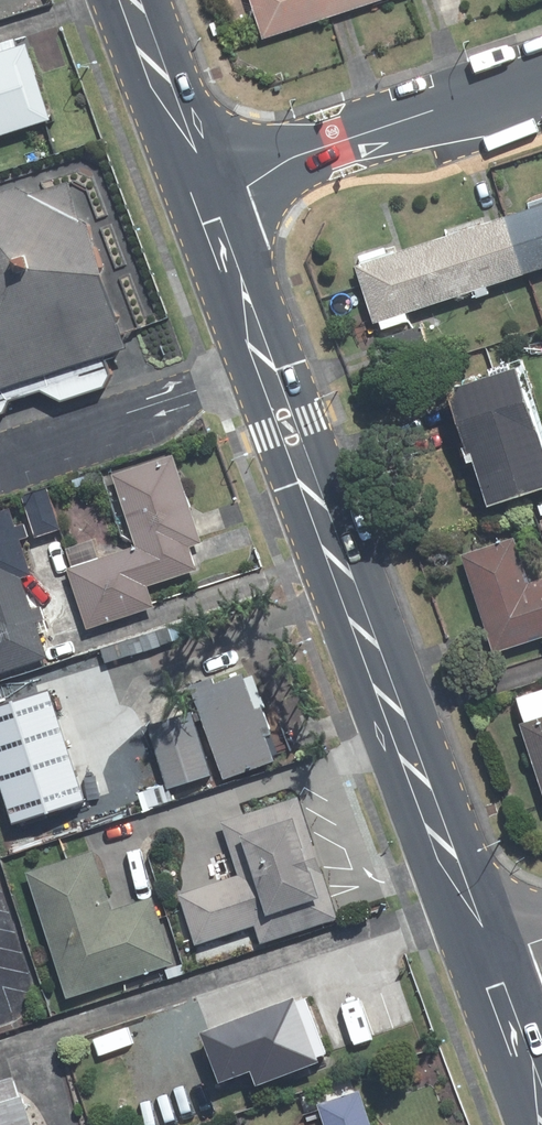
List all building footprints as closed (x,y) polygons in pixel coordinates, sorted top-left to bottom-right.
[(324,14),(319,0),(245,0),(257,36),(324,14)] [(324,14),(367,0),(319,0),(324,14)] [(58,122),(34,46),(24,49),(22,40),(0,47),(0,140),(58,122)] [(146,356),(110,232),(96,225),(83,186),(48,198),(33,191),(4,200),(0,207),(0,398),(146,356)] [(460,232),(479,288),(541,268),(541,205),(460,232)] [(352,258),(355,266),(348,268),(366,325),(372,323),(374,330),(401,322),(398,314),(467,292),(469,299),(481,295),(479,288),(460,232),(380,258),(377,250),(352,258)] [(531,295),(536,308),(541,306),(541,294),(541,291),(531,295)] [(414,329),(387,338),(396,366),(424,356),(414,329)] [(440,405),(457,455),(459,455),(477,509),(541,488),(541,482),(541,481),(541,480),(541,447),(531,450),(505,369),(499,371),(497,365),(477,371),(478,377),(450,387),(440,405)] [(80,567),(76,569),(96,629),(162,608),(155,586),(205,570),(197,547),(209,543),(180,456),(120,476),(144,546),(107,559),(80,567)] [(90,476),(77,481),(81,490),(93,485),(90,476)] [(54,489),(30,497),(44,539),(68,531),(54,489)] [(533,506),(537,517),(541,515),(541,502),(533,506)] [(34,538),(30,525),(22,528),(17,511),(0,517),(0,677),(55,659),(44,623),(50,621),(46,608),(38,611),(28,579),(37,576),(26,541),(34,538)] [(456,557),(488,654),(541,636),(541,580),(523,586),(508,540),(456,557)] [(88,656),(71,661),(75,677),(93,672),(88,656)] [(0,721),(0,758),(4,774),(85,753),(79,727),(84,725),(71,674),(3,691),(10,718),(0,721)] [(221,680),(200,688),(235,781),(284,762),(276,739),(282,737),(261,679),(254,681),(252,676),(224,687),(221,680)] [(200,714),(157,727),(177,791),(220,778),(200,714)] [(513,728),(540,809),(541,809),(541,718),(513,728)] [(165,771),(151,775),(156,793),(170,788),(165,771)] [(247,876),(187,896),(204,947),(264,926),(270,945),(345,921),(305,799),(230,825),(247,876)] [(37,874),(78,1001),(181,967),(159,899),(119,913),(100,853),(37,874)] [(307,995),(211,1031),(230,1081),(263,1068),(268,1083),(339,1057),(317,997),(309,1000),(307,995)] [(31,1098),(26,1099),(20,1080),(0,1086),(0,1124),(39,1124),(31,1098)] [(369,1092),(326,1106),(332,1124),(380,1124),(369,1092)]
